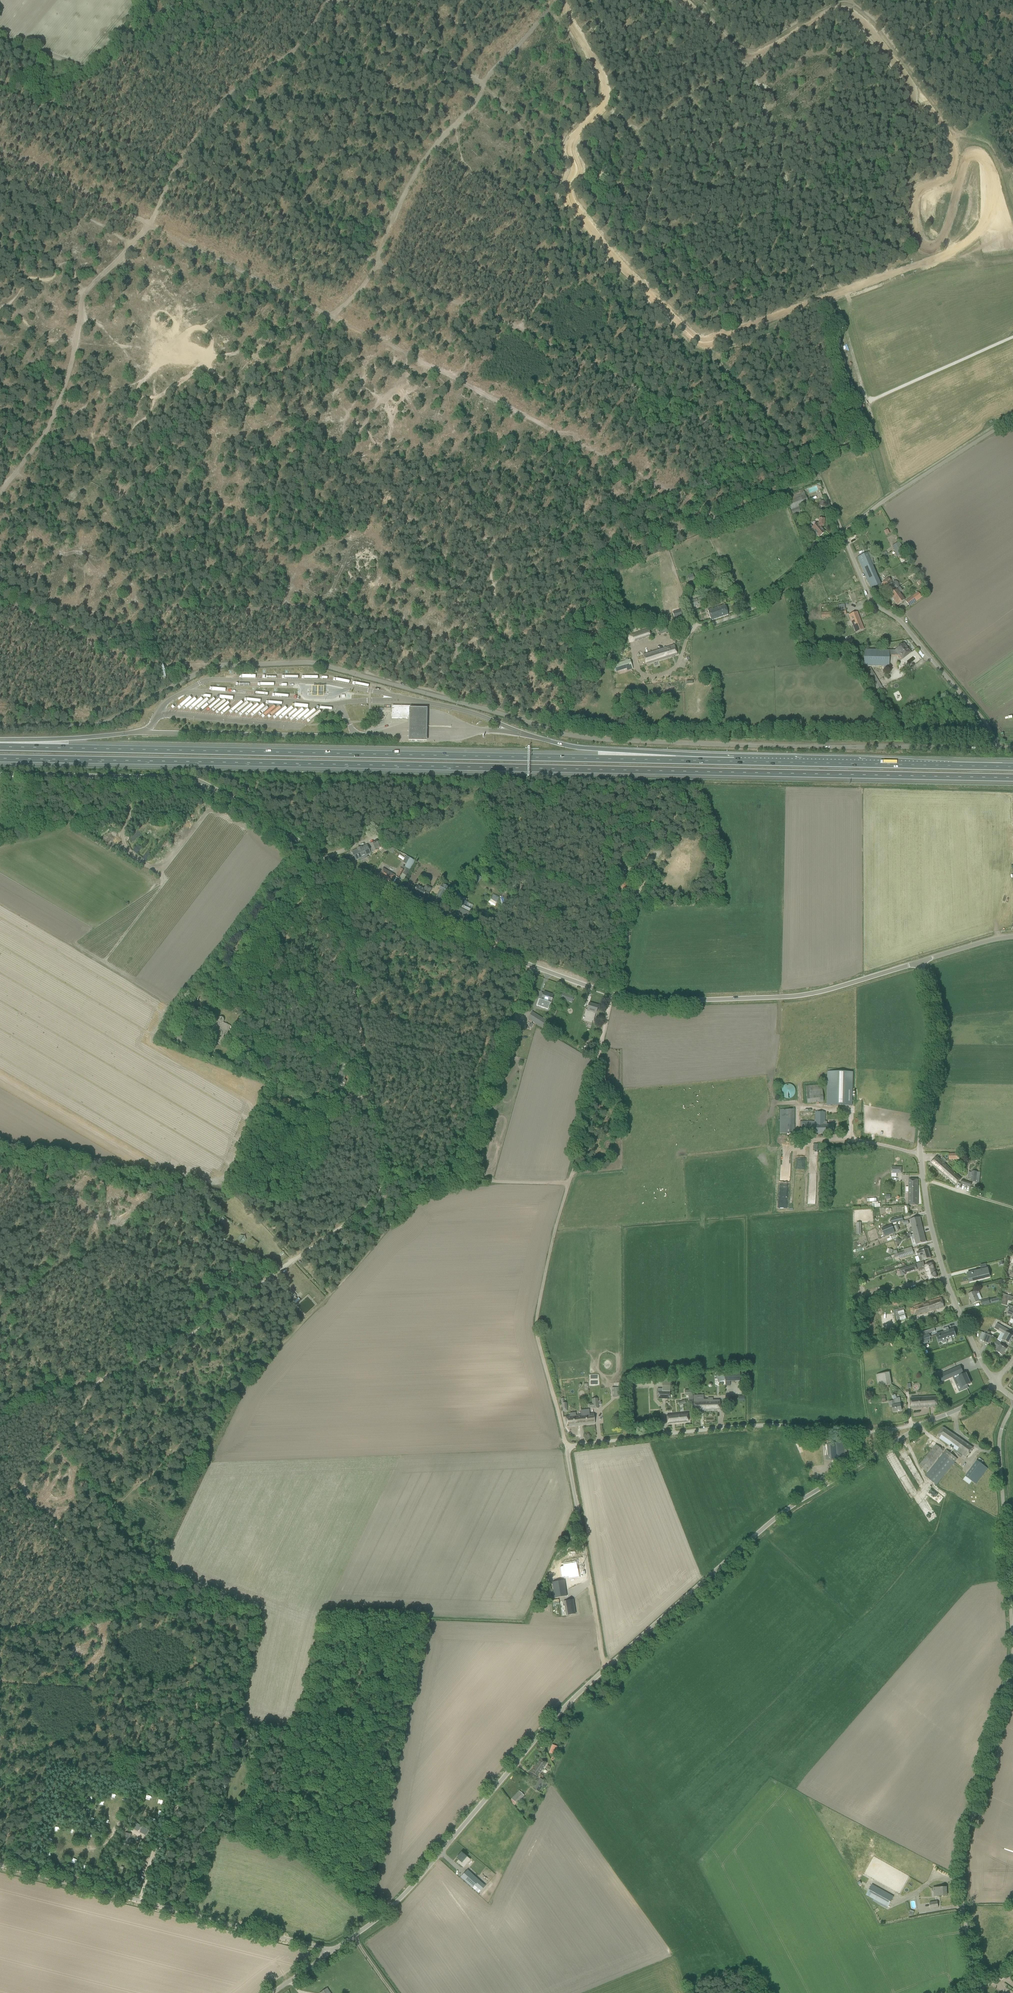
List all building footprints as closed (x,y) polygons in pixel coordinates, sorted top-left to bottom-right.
[(799,493),(783,499),(785,503),(788,502),(793,515),(800,512),(799,507),(809,503),(803,489),(798,491),(799,493)] [(824,519),(819,519),(819,523),(817,524),(812,528),(811,526),(808,528),(815,537),(817,535),(819,537),(824,533),(820,528),(823,526),(824,519)] [(897,555),(904,552),(899,543),(892,546),(897,555)] [(867,553),(858,557),(857,557),(871,589),(880,585),(867,553)] [(700,571),(697,572),(698,574),(700,582),(707,580),(707,579),(714,576),(711,568),(704,570),(704,569),(700,570),(700,571)] [(885,581),(881,584),(889,595),(897,590),(899,588),(899,587),(898,587),(898,586),(898,585),(898,584),(898,583),(897,583),(897,582),(896,582),(895,582),(895,581),(894,581),(894,582),(893,582),(892,582),(892,583),(891,582),(889,578),(885,581)] [(904,600),(901,596),(897,590),(889,595),(897,606),(904,600)] [(912,597),(906,601),(909,607),(923,596),(920,593),(913,598),(912,597)] [(691,601),(692,603),(694,607),(707,603),(705,598),(706,598),(705,596),(691,601)] [(708,611),(709,616),(711,621),(728,615),(725,605),(708,611)] [(849,615),(850,620),(855,633),(864,630),(857,612),(849,615)] [(644,631),(628,636),(630,643),(635,642),(634,641),(646,637),(651,636),(649,630),(644,631)] [(902,660),(907,656),(910,653),(903,644),(899,647),(895,650),(898,655),(902,660)] [(674,645),(669,647),(643,655),(646,664),(677,655),(674,645)] [(889,650),(864,650),(864,666),(881,667),(881,669),(889,669),(889,650)] [(633,669),(630,659),(613,665),(615,673),(627,669),(627,671),(633,669)] [(870,668),(863,673),(875,694),(883,689),(870,668)] [(322,687),(309,687),(309,697),(321,697),(322,687)] [(410,706),(392,706),(392,718),(402,718),(402,716),(410,716),(410,709),(410,706)] [(429,709),(410,709),(410,716),(410,742),(428,743),(429,709)] [(375,843),(374,842),(370,844),(373,852),(378,850),(378,849),(382,847),(380,841),(375,843)] [(138,844),(133,850),(137,853),(142,847),(138,844)] [(356,860),(371,854),(367,845),(362,848),(361,847),(360,848),(360,847),(360,848),(359,848),(358,848),(359,848),(357,849),(358,849),(352,852),(356,860)] [(401,869),(400,869),(396,877),(400,879),(403,874),(406,876),(409,870),(403,866),(401,869)] [(386,879),(385,880),(390,883),(393,878),(394,875),(383,869),(379,876),(384,879),(384,878),(386,879)] [(469,876),(463,883),(469,888),(474,881),(475,882),(477,880),(472,876),(470,878),(469,876)] [(446,894),(449,889),(448,888),(448,887),(443,884),(442,885),(438,890),(439,891),(438,892),(444,895),(445,893),(446,894)] [(427,897),(430,892),(432,888),(430,887),(428,886),(426,890),(418,885),(413,893),(423,898),(424,895),(427,897)] [(460,904),(456,912),(467,917),(469,913),(471,910),(465,907),(468,902),(467,902),(467,900),(460,897),(461,895),(456,892),(452,900),(460,904),(460,905),(460,904)] [(491,899),(487,904),(493,908),(497,903),(491,899)] [(549,1006),(550,1006),(553,995),(544,992),(543,994),(541,993),(539,999),(536,1006),(548,1010),(549,1006)] [(562,992),(560,998),(572,1002),(574,996),(562,992)] [(596,1013),(598,1006),(589,1003),(587,1010),(586,1010),(583,1018),(583,1019),(584,1019),(593,1021),(595,1013),(596,1013)] [(532,1013),(529,1019),(543,1028),(546,1021),(532,1013)] [(345,1077),(346,1074),(337,1070),(335,1077),(337,1077),(335,1083),(344,1087),(348,1077),(345,1077)] [(827,1105),(834,1105),(852,1106),(852,1072),(828,1072),(827,1105)] [(795,1091),(795,1090),(795,1089),(794,1088),(793,1087),(793,1086),(791,1085),(790,1084),(789,1084),(787,1084),(786,1085),(785,1085),(783,1086),(782,1087),(781,1088),(781,1090),(781,1091),(781,1092),(781,1094),(782,1096),(784,1097),(784,1098),(786,1098),(787,1099),(788,1099),(790,1098),(792,1097),(793,1097),(794,1096),(795,1094),(795,1093),(795,1091)] [(822,1085),(806,1086),(807,1103),(823,1102),(822,1085)] [(284,1098),(281,1106),(297,1112),(298,1107),(294,1105),(295,1103),(284,1098)] [(780,1110),(780,1121),(780,1133),(794,1133),(794,1110),(780,1110)] [(834,1134),(834,1129),(834,1125),(826,1124),(826,1122),(825,1122),(825,1113),(815,1113),(815,1122),(800,1122),(800,1133),(834,1134)] [(940,1161),(935,1157),(930,1164),(955,1185),(961,1179),(944,1165),(946,1162),(942,1158),(940,1161)] [(976,1182),(978,1182),(980,1173),(977,1173),(977,1172),(972,1171),(970,1181),(976,1182)] [(908,1206),(913,1206),(918,1206),(918,1180),(909,1180),(909,1191),(908,1191),(908,1206)] [(902,1217),(890,1219),(891,1224),(893,1223),(893,1225),(897,1224),(897,1223),(903,1221),(902,1217)] [(913,1232),(922,1230),(919,1217),(915,1219),(910,1220),(912,1228),(910,1229),(911,1232),(913,1232)] [(892,1224),(882,1229),(884,1234),(885,1237),(895,1233),(892,1224)] [(925,1242),(922,1230),(913,1232),(914,1235),(911,1235),(912,1237),(913,1243),(916,1243),(916,1244),(920,1243),(925,1242)] [(900,1259),(914,1254),(912,1249),(910,1250),(898,1253),(900,1259)] [(928,1249),(917,1253),(920,1261),(931,1258),(928,1249)] [(924,1266),(918,1268),(919,1271),(925,1269),(929,1280),(932,1279),(937,1277),(932,1263),(928,1265),(924,1266)] [(915,1264),(903,1268),(905,1273),(917,1270),(915,1264)] [(967,1273),(969,1282),(990,1277),(988,1268),(967,1273)] [(295,1304),(299,1300),(291,1290),(288,1292),(294,1300),(293,1301),(295,1304)] [(973,1292),(968,1294),(973,1304),(979,1301),(977,1295),(980,1293),(978,1290),(975,1292),(975,1291),(973,1292)] [(892,1300),(894,1306),(901,1304),(900,1298),(892,1300)] [(912,1315),(915,1314),(915,1315),(939,1308),(944,1307),(941,1298),(936,1299),(912,1306),(913,1308),(910,1309),(912,1315)] [(1005,1342),(1010,1344),(1012,1339),(1012,1336),(1009,1334),(1011,1331),(1001,1326),(997,1323),(994,1328),(998,1331),(1005,1335),(1002,1340),(1005,1342)] [(942,1344),(947,1342),(947,1339),(956,1337),(953,1329),(949,1330),(948,1327),(943,1329),(944,1332),(936,1334),(938,1342),(941,1341),(942,1344)] [(921,1336),(920,1336),(921,1340),(922,1343),(923,1343),(924,1344),(928,1343),(928,1342),(931,1341),(930,1338),(931,1337),(930,1334),(931,1333),(935,1331),(934,1328),(920,1333),(921,1336)] [(985,1333),(982,1341),(989,1344),(992,1336),(985,1333)] [(998,1349),(996,1351),(1002,1355),(1006,1349),(1001,1346),(1002,1344),(996,1341),(993,1346),(998,1349)] [(947,1372),(939,1376),(942,1382),(950,1378),(953,1376),(954,1378),(957,1385),(959,1384),(961,1390),(966,1387),(966,1385),(970,1383),(967,1376),(966,1373),(963,1374),(962,1372),(963,1372),(960,1365),(950,1370),(947,1372)] [(898,1369),(900,1385),(904,1384),(905,1389),(911,1388),(911,1384),(908,1385),(905,1368),(898,1369)] [(892,1385),(889,1372),(876,1375),(878,1387),(883,1386),(884,1389),(889,1388),(889,1386),(892,1385)] [(725,1382),(740,1381),(740,1373),(725,1373),(725,1382)] [(657,1399),(670,1400),(670,1379),(658,1379),(658,1383),(662,1383),(662,1389),(657,1389),(657,1399)] [(685,1396),(689,1396),(689,1402),(693,1402),(693,1395),(692,1395),(692,1388),(690,1388),(690,1390),(684,1390),(685,1396)] [(938,1406),(937,1402),(937,1396),(910,1398),(911,1409),(938,1406)] [(713,1400),(713,1398),(708,1398),(708,1399),(694,1399),(694,1411),(700,1411),(700,1410),(720,1410),(720,1400),(713,1400)] [(892,1406),(893,1412),(901,1410),(900,1404),(901,1404),(900,1398),(893,1399),(894,1401),(889,1402),(889,1406),(892,1406)] [(599,1408),(597,1399),(591,1399),(592,1403),(588,1404),(589,1408),(593,1408),(593,1409),(599,1408)] [(612,1416),(611,1403),(602,1403),(602,1417),(612,1416)] [(581,1410),(582,1415),(583,1425),(595,1424),(594,1414),(589,1414),(589,1410),(581,1410)] [(566,1426),(583,1425),(582,1415),(576,1415),(575,1413),(569,1413),(570,1416),(565,1417),(566,1426)] [(680,1414),(667,1415),(668,1424),(688,1422),(687,1413),(680,1414)] [(937,1435),(941,1438),(940,1439),(955,1449),(953,1452),(958,1455),(960,1453),(966,1457),(973,1448),(943,1427),(937,1435)] [(844,1452),(843,1452),(843,1454),(841,1454),(840,1443),(829,1444),(827,1445),(827,1448),(828,1455),(830,1455),(831,1461),(844,1460),(844,1452)] [(927,1471),(944,1451),(936,1444),(919,1465),(927,1471)] [(936,1485),(953,1465),(954,1465),(955,1464),(954,1463),(957,1459),(946,1450),(925,1476),(936,1485)] [(965,1476),(976,1484),(978,1482),(987,1469),(983,1465),(981,1464),(983,1461),(979,1458),(965,1476)] [(576,1563),(564,1565),(566,1577),(570,1576),(570,1578),(578,1576),(577,1570),(576,1570),(576,1567),(577,1567),(576,1563)] [(563,1578),(552,1580),(553,1589),(565,1587),(563,1578)] [(554,1598),(566,1596),(565,1587),(553,1589),(554,1598)] [(573,1600),(564,1601),(566,1616),(575,1614),(573,1600)] [(552,1745),(549,1753),(555,1754),(558,1747),(552,1745)] [(540,1759),(531,1772),(537,1776),(546,1763),(541,1759),(540,1759)] [(540,1779),(533,1788),(539,1792),(542,1787),(543,1786),(545,1788),(546,1787),(547,1784),(540,1779)] [(518,1791),(512,1798),(516,1803),(523,1795),(518,1791)] [(136,1822),(135,1823),(133,1828),(138,1831),(141,1826),(141,1825),(136,1822)] [(470,1859),(461,1852),(456,1858),(458,1860),(457,1862),(463,1868),(470,1859)] [(467,1870),(461,1877),(472,1888),(475,1885),(481,1891),(485,1886),(467,1870)] [(888,1906),(893,1896),(872,1885),(866,1895),(888,1906)] [(934,1896),(938,1896),(946,1895),(946,1887),(939,1887),(939,1888),(934,1888),(934,1896)]
